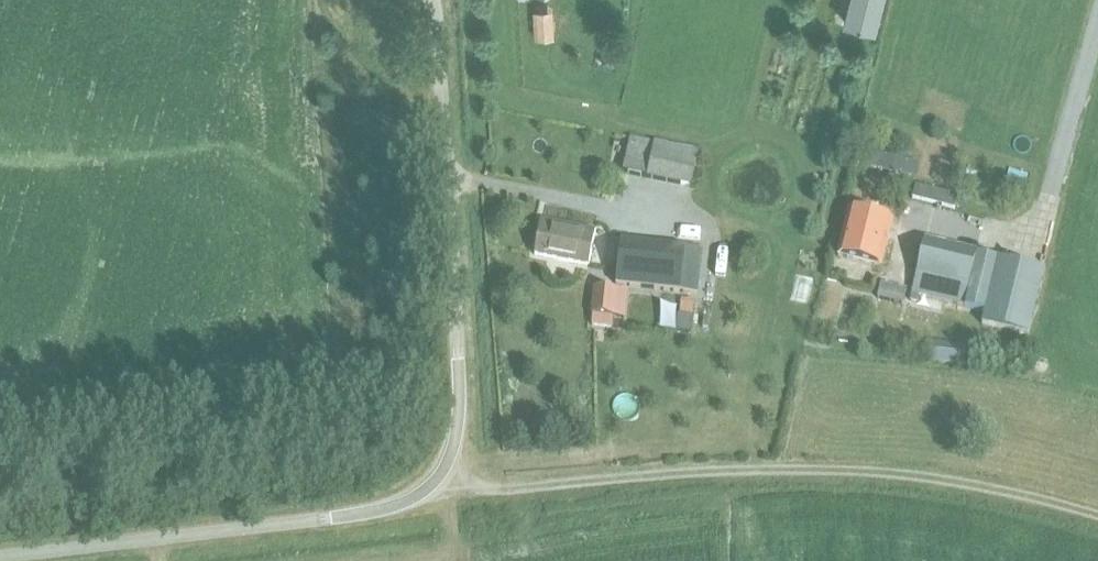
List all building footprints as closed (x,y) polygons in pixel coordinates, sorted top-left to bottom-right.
[(882,0),(850,0),(845,21),(875,29),(882,0)] [(555,37),(553,9),(533,10),(535,38),(555,37)] [(623,174),(647,178),(691,187),(698,153),(629,140),(623,174)] [(872,241),(878,218),(848,211),(837,258),(879,268),(885,244),(872,241)] [(533,256),(588,266),(595,231),(540,221),(533,256)] [(614,285),(695,294),(700,250),(619,240),(614,285)] [(926,299),(962,308),(976,253),(923,240),(910,295),(911,295),(926,299)] [(976,253),(962,308),(985,313),(982,324),(1028,335),(1044,269),(976,253)] [(844,293),(846,280),(831,277),(829,290),(844,293)] [(884,279),(882,293),(909,298),(911,283),(884,279)] [(592,310),(608,312),(610,313),(612,291),(594,289),(592,310)] [(686,293),(684,308),(697,310),(700,296),(686,293)] [(911,295),(903,326),(919,330),(926,299),(911,295)] [(664,326),(680,327),(681,301),(665,301),(664,326)] [(682,311),(682,327),(696,327),(695,311),(682,311)] [(930,341),(928,362),(964,366),(967,346),(930,341)]
